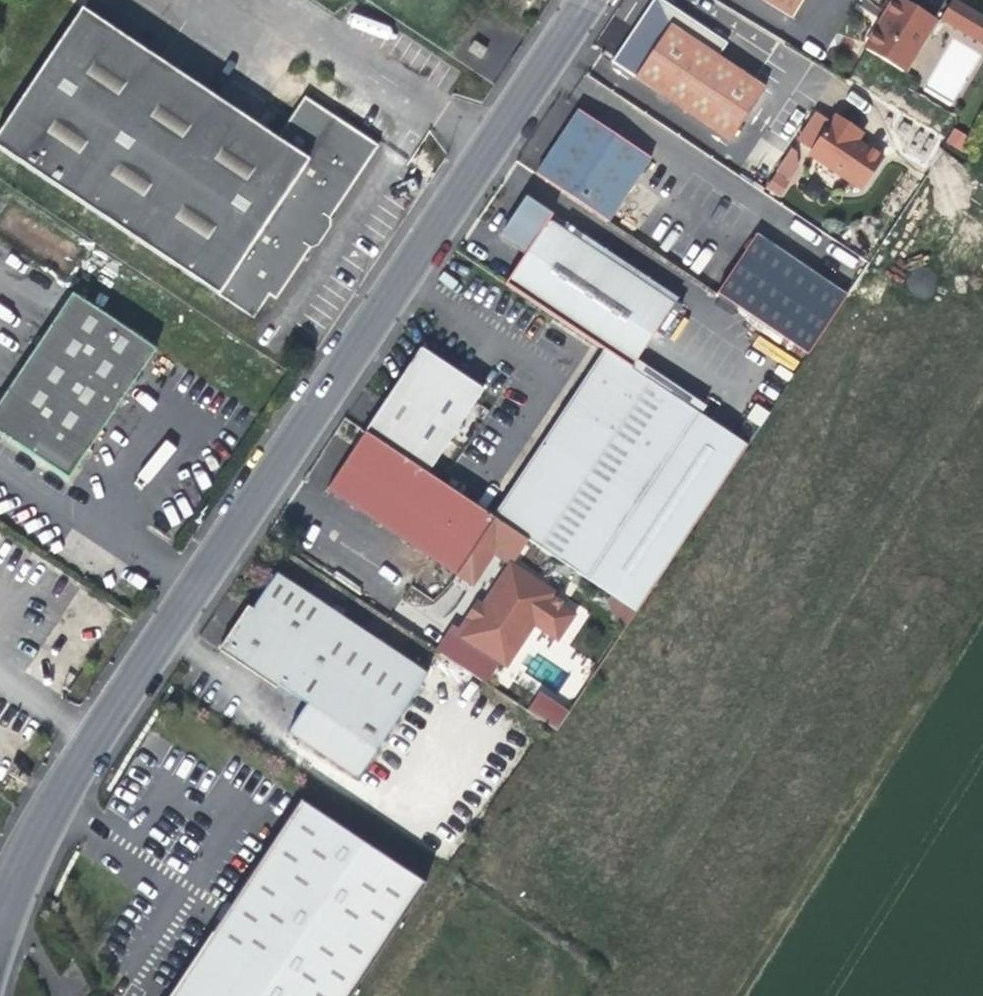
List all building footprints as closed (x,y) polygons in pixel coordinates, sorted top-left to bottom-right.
[(793,19),(804,0),(762,0),(793,19)] [(865,49),(903,72),(935,19),(903,0),(895,0),(886,14),(889,16),(882,28),(879,27),(865,49)] [(956,0),(952,0),(940,19),(982,45),(982,16),(956,0)] [(730,141),(765,89),(718,57),(727,44),(666,3),(648,7),(611,62),(730,141)] [(82,9),(0,131),(0,150),(253,319),(269,296),(276,300),(321,231),(378,146),(304,97),(276,139),(82,9)] [(468,51),(480,59),(486,50),(474,42),(468,51)] [(535,174),(608,222),(650,158),(578,110),(569,124),(535,174)] [(809,155),(861,190),(882,158),(857,141),(850,136),(854,129),(835,116),(830,123),(815,114),(797,140),(812,150),(809,155)] [(953,128),(945,142),(960,150),(967,136),(953,128)] [(850,136),(857,141),(862,134),(854,129),(850,136)] [(795,151),(791,149),(776,172),(788,180),(796,169),(795,151)] [(525,253),(504,284),(632,367),(674,305),(548,221),(552,216),(527,199),(518,213),(501,237),(525,253)] [(847,296),(755,236),(716,294),(808,355),(847,296)] [(0,398),(0,432),(66,478),(92,441),(155,350),(73,293),(0,398)] [(365,435),(429,474),(483,389),(420,348),(365,435)] [(695,418),(600,354),(580,387),(676,446),(695,418)] [(676,448),(581,384),(561,417),(657,476),(676,448)] [(743,452),(695,418),(676,446),(653,481),(589,577),(584,584),(635,616),(743,452)] [(653,481),(559,423),(498,515),(589,577),(653,481)] [(370,520),(404,465),(365,437),(329,490),(370,520)] [(419,553),(451,499),(406,467),(370,520),(419,553)] [(451,499),(419,553),(473,589),(495,556),(509,564),(523,545),(451,499)] [(552,600),(509,564),(481,607),(485,610),(476,623),(472,620),(460,638),(506,668),(534,626),(557,642),(575,615),(552,600)] [(509,564),(552,600),(556,593),(509,564)] [(427,675),(276,574),(252,610),(247,607),(235,625),(218,650),(276,689),(279,686),(307,704),(288,732),(357,779),(427,675)] [(476,604),(467,617),(472,620),(476,623),(485,610),(481,607),(476,604)] [(560,727),(569,706),(537,691),(527,712),(560,727)] [(170,995),(351,995),(425,884),(300,801),(236,896),(170,995)]
